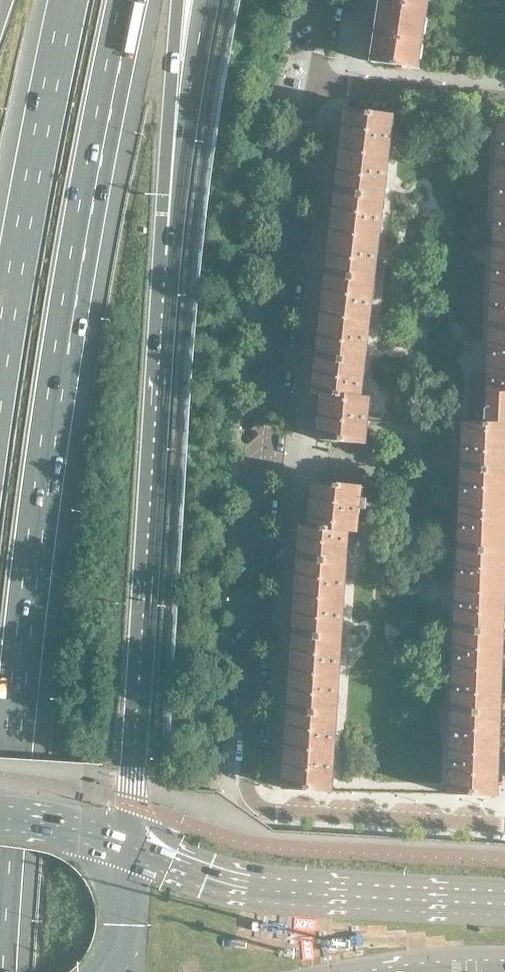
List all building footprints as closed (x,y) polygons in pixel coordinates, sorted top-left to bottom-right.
[(429,0),(381,0),(381,2),(427,9),(429,0)] [(418,70),(427,9),(381,2),(372,62),(398,66),(398,69),(409,71),(409,68),(418,70)] [(383,199),(393,116),(386,115),(348,111),(338,194),(383,199)] [(499,170),(496,251),(504,251),(504,171),(499,170)] [(373,281),(383,199),(338,194),(329,276),(373,281)] [(496,251),(492,331),(504,332),(504,251),(496,251)] [(364,363),(373,281),(329,276),(319,358),(364,363)] [(492,331),(491,375),(472,374),(470,424),(468,424),(465,427),(460,551),(504,553),(504,332),(492,331)] [(369,401),(366,398),(360,398),(364,363),(319,358),(315,394),(324,395),(320,439),(365,444),(369,401)] [(356,529),(358,509),(360,487),(316,483),(311,527),(302,526),(300,560),(345,563),(347,531),(353,531),(356,529)] [(504,565),(504,553),(460,551),(457,632),(502,633),(504,565)] [(341,639),(345,563),(300,560),(295,636),(341,639)] [(499,714),(502,633),(457,632),(454,712),(499,714)] [(336,715),(341,639),(295,636),(291,712),(336,715)] [(331,791),(336,715),(291,712),(286,788),(331,791)] [(496,795),(499,714),(454,712),(451,794),(496,795)]
